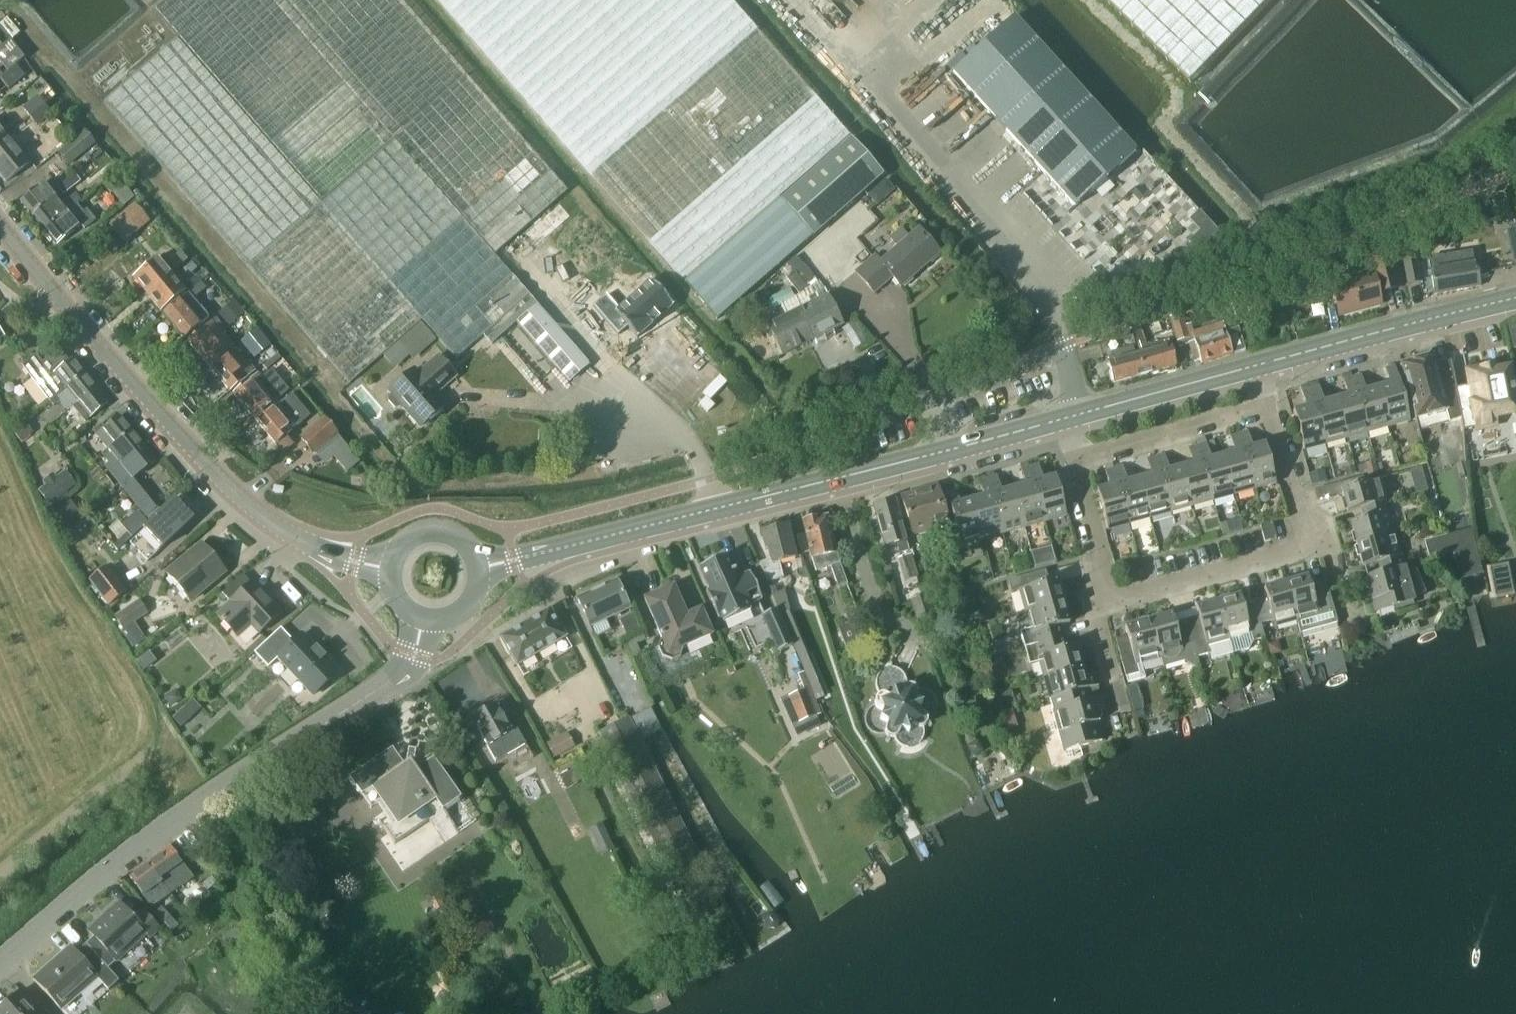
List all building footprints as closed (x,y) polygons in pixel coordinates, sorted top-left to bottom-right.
[(153,8),(322,202),(394,139),(495,254),(568,190),(400,0),(162,0),(153,8)] [(731,0),(437,0),(565,147),(715,320),(812,237),(884,176),(852,139),(781,200),(779,198),(850,137),(731,0)] [(1272,0),(1106,0),(1192,83),(1272,0)] [(1132,152),(1012,20),(954,73),(1074,205),(1132,152)] [(588,364),(395,143),(322,205),(176,39),(104,101),(350,383),(397,342),(415,362),(440,339),(456,358),(483,334),(491,344),(516,322),(567,381),(588,364)] [(10,40),(0,48),(0,54),(11,67),(23,57),(10,40)] [(24,77),(15,66),(0,79),(0,80),(8,90),(24,77)] [(30,117),(45,105),(38,97),(23,109),(30,117)] [(36,126),(51,114),(45,105),(30,117),(36,126)] [(84,132),(57,153),(68,166),(94,145),(84,132)] [(21,144),(16,149),(4,134),(0,138),(0,175),(6,182),(34,159),(21,144)] [(32,216),(54,198),(43,183),(21,201),(32,216)] [(67,212),(78,203),(80,201),(75,194),(61,206),(54,198),(32,216),(44,230),(67,212)] [(85,229),(97,220),(88,209),(84,211),(78,203),(67,212),(44,230),(56,245),(82,224),(85,229)] [(1507,230),(1514,263),(1515,262),(1515,228),(1507,230)] [(899,287),(938,253),(917,229),(879,262),(873,256),(854,273),(872,294),(890,278),(899,287)] [(1479,286),(1473,252),(1429,260),(1434,294),(1479,286)] [(1403,286),(1394,253),(1366,261),(1369,271),(1330,282),(1339,317),(1380,306),(1376,293),(1403,286)] [(1403,259),(1407,283),(1420,281),(1415,257),(1403,259)] [(147,296),(171,275),(156,258),(132,278),(147,296)] [(177,258),(170,264),(176,271),(183,265),(177,258)] [(801,295),(817,283),(796,258),(772,278),(784,293),(794,286),(801,295)] [(159,310),(183,290),(171,275),(147,296),(159,310)] [(200,283),(193,275),(185,282),(191,290),(200,283)] [(1316,279),(1300,283),(1302,291),(1319,286),(1316,279)] [(208,318),(193,300),(206,289),(200,282),(200,283),(191,290),(192,290),(187,294),(187,293),(162,313),(184,339),(208,318)] [(606,297),(592,309),(618,337),(627,329),(637,340),(638,339),(638,338),(651,326),(652,327),(659,321),(658,320),(671,309),(672,309),(673,308),(650,282),(649,283),(618,311),(606,297)] [(781,356),(841,326),(826,296),(766,327),(781,356)] [(234,301),(218,315),(228,326),(244,312),(234,301)] [(1244,350),(1237,329),(1225,332),(1222,323),(1207,328),(1207,329),(1192,334),(1193,337),(1188,338),(1181,315),(1170,319),(1179,348),(1188,345),(1194,363),(1200,361),(1200,364),(1244,350)] [(232,345),(212,321),(187,342),(208,366),(232,345)] [(257,329),(241,342),(254,359),(270,346),(257,329)] [(1175,366),(1170,347),(1168,342),(1164,344),(1165,348),(1147,352),(1141,329),(1134,331),(1140,354),(1145,375),(1175,366)] [(1133,355),(1129,337),(1107,343),(1110,353),(1106,354),(1109,363),(1108,364),(1113,383),(1145,375),(1140,354),(1133,355)] [(254,371),(232,345),(208,366),(229,392),(254,371)] [(44,367),(37,356),(23,367),(50,402),(84,374),(72,360),(51,377),(43,368),(44,367)] [(434,392),(440,387),(441,389),(455,377),(438,357),(418,374),(414,370),(390,391),(392,394),(390,396),(388,401),(395,409),(400,408),(402,406),(420,427),(445,406),(434,392)] [(1403,368),(1401,369),(1403,377),(1412,409),(1411,409),(1414,421),(1417,432),(1449,423),(1461,419),(1456,392),(1455,389),(1450,362),(1449,363),(1436,366),(1431,367),(1428,357),(1412,362),(1411,362),(1412,366),(1403,368)] [(1409,422),(1394,367),(1385,369),(1389,385),(1377,388),(1388,428),(1409,422)] [(1455,389),(1456,392),(1461,419),(1464,431),(1474,429),(1474,431),(1496,426),(1494,419),(1515,415),(1515,412),(1508,370),(1494,373),(1492,367),(1465,372),(1468,387),(1455,389)] [(257,374),(233,395),(254,419),(278,398),(287,391),(269,371),(261,378),(257,374)] [(84,374),(50,402),(54,407),(60,402),(67,412),(69,411),(96,389),(84,374)] [(1388,428),(1377,388),(1365,391),(1361,376),(1352,378),(1367,433),(1388,428)] [(1367,433),(1352,378),(1343,381),(1347,396),(1335,400),(1346,439),(1367,433)] [(177,383),(170,389),(175,395),(182,388),(177,383)] [(1346,439),(1335,400),(1324,403),(1319,387),(1310,390),(1325,445),(1346,439)] [(85,422),(108,403),(96,389),(69,411),(74,407),(85,422)] [(183,390),(177,395),(183,402),(189,397),(183,390)] [(1325,445),(1310,390),(1301,392),(1306,408),(1293,411),(1304,451),(1325,445)] [(281,402),(278,398),(254,419),(275,444),(309,415),(291,393),(281,402)] [(108,450),(130,431),(119,417),(97,435),(108,450)] [(315,456),(339,436),(325,419),(301,439),(315,456)] [(30,434),(23,425),(14,432),(21,441),(30,434)] [(111,473),(143,446),(130,431),(108,450),(109,450),(102,455),(109,463),(105,466),(111,473)] [(1276,484),(1265,444),(1252,448),(1248,432),(1239,435),(1254,490),(1276,484)] [(1254,490),(1239,435),(1230,437),(1234,453),(1222,456),(1233,496),(1254,490)] [(1233,496),(1222,456),(1210,459),(1206,444),(1197,446),(1212,502),(1233,496)] [(136,483),(133,479),(155,461),(143,446),(111,473),(146,517),(158,507),(138,482),(136,483)] [(1212,502),(1197,446),(1188,449),(1192,464),(1181,468),(1192,507),(1212,502)] [(1192,507),(1181,468),(1169,471),(1164,456),(1155,458),(1171,513),(1192,507)] [(1171,513),(1155,458),(1146,460),(1151,476),(1139,479),(1150,519),(1171,513)] [(1373,462),(1361,465),(1363,472),(1366,471),(1368,477),(1376,475),(1373,462)] [(1066,517),(1055,477),(1043,481),(1038,465),(1029,468),(1045,523),(1066,517)] [(1150,519),(1139,479),(1127,482),(1123,467),(1114,470),(1129,525),(1150,519)] [(1354,467),(1343,470),(1345,477),(1356,475),(1354,467)] [(1045,523),(1029,468),(1020,470),(1025,486),(1013,489),(1024,528),(1045,523)] [(1129,525),(1114,470),(1105,472),(1109,487),(1096,491),(1107,531),(1129,525)] [(68,493),(77,486),(66,472),(57,479),(53,474),(43,482),(46,486),(37,493),(49,507),(57,500),(60,503),(69,496),(68,493)] [(1024,528),(1013,489),(1001,492),(997,477),(988,479),(1003,534),(1024,528)] [(1385,502),(1379,479),(1364,484),(1362,477),(1339,484),(1347,513),(1361,509),(1384,502),(1385,502)] [(1003,534),(988,479),(979,482),(983,497),(971,500),(982,540),(1003,534)] [(1424,483),(1412,486),(1414,495),(1426,492),(1424,483)] [(948,527),(936,487),(900,496),(912,536),(948,527)] [(982,540),(971,500),(959,504),(955,488),(945,491),(961,546),(982,540)] [(908,550),(893,500),(872,507),(885,547),(896,543),(899,553),(908,550)] [(147,561),(192,518),(175,501),(130,543),(147,561)] [(1394,535),(1388,513),(1387,513),(1384,502),(1361,509),(1364,520),(1350,523),(1356,545),(1394,535)] [(68,503),(55,513),(65,526),(78,516),(68,503)] [(138,513),(123,526),(132,536),(147,523),(138,513)] [(835,553),(826,517),(802,523),(810,559),(811,559),(815,570),(830,566),(838,588),(847,585),(835,553)] [(1264,543),(1276,540),(1271,524),(1260,527),(1264,543)] [(78,526),(69,533),(75,540),(84,533),(78,526)] [(795,558),(787,527),(762,534),(764,542),(765,542),(769,560),(760,564),(768,583),(783,579),(779,562),(795,558)] [(1401,557),(1394,535),(1356,545),(1362,567),(1376,564),(1379,574),(1402,568),(1399,557),(1401,557)] [(188,603),(224,573),(201,545),(165,575),(188,603)] [(910,554),(898,557),(906,584),(918,580),(910,554)] [(721,618),(723,623),(750,610),(748,606),(761,600),(749,573),(736,579),(734,573),(735,572),(734,570),(733,570),(726,556),(699,568),(709,591),(705,592),(718,620),(721,618)] [(1494,598),(1514,594),(1507,564),(1488,568),(1494,598)] [(125,590),(107,567),(90,580),(108,604),(125,590)] [(1424,595),(1413,568),(1404,570),(1404,567),(1402,568),(1379,574),(1365,578),(1375,612),(1413,601),(1412,598),(1424,595)] [(1063,601),(1057,580),(1048,582),(1045,571),(1008,581),(1011,593),(1019,592),(1025,612),(1063,601)] [(1337,624),(1325,581),(1310,586),(1307,577),(1285,583),(1296,621),(1297,621),(1301,634),(1337,624)] [(629,609),(616,581),(597,590),(610,618),(629,609)] [(281,613),(253,583),(231,603),(231,604),(218,617),(237,638),(251,625),(259,633),(281,613)] [(1296,621),(1285,583),(1263,589),(1266,598),(1254,601),(1261,625),(1273,621),(1275,627),(1296,621)] [(711,635),(700,610),(689,614),(686,608),(681,606),(673,587),(643,599),(660,639),(657,648),(661,657),(670,661),(679,657),(683,647),(711,635)] [(610,618),(597,590),(577,599),(590,627),(610,618)] [(785,590),(773,594),(810,686),(814,694),(822,691),(792,616),(785,590)] [(934,614),(928,595),(912,600),(918,619),(934,614)] [(1265,639),(1261,625),(1254,601),(1242,604),(1240,596),(1218,602),(1232,654),(1249,650),(1253,642),(1265,639)] [(139,600),(114,617),(123,630),(148,613),(139,600)] [(1029,627),(1019,630),(1024,648),(1040,643),(1064,637),(1061,626),(1069,623),(1063,601),(1025,612),(1029,627)] [(1198,617),(1186,620),(1198,665),(1197,658),(1210,654),(1211,660),(1232,654),(1218,602),(1196,608),(1198,617)] [(516,666),(565,637),(548,609),(500,637),(516,666)] [(985,610),(975,613),(978,625),(988,623),(985,610)] [(632,615),(618,621),(626,640),(640,634),(632,615)] [(1198,665),(1185,620),(1174,623),(1172,615),(1150,621),(1160,659),(1163,668),(1164,668),(1164,667),(1184,661),(1191,665),(1197,664),(1197,665),(1198,665)] [(1160,659),(1150,621),(1124,628),(1127,636),(1115,640),(1127,684),(1144,679),(1141,664),(1160,659)] [(325,657),(316,647),(314,648),(301,634),(293,642),(280,628),(254,653),(268,668),(278,658),(313,695),(337,673),(324,659),(325,657)] [(139,631),(127,639),(133,648),(145,640),(139,631)] [(1081,667),(1075,645),(1067,648),(1064,637),(1040,643),(1024,648),(1029,666),(1039,663),(1043,678),(1081,667)] [(1273,644),(1266,646),(1269,657),(1280,654),(1278,647),(1273,644)] [(1002,658),(992,661),(996,673),(1005,671),(1002,658)] [(1098,686),(1095,676),(1085,679),(1081,667),(1043,678),(1049,700),(1050,700),(1087,689),(1098,686)] [(919,689),(917,689),(915,687),(913,686),(912,685),(908,685),(904,676),(901,672),(899,670),(897,669),(892,668),(887,668),(882,670),(879,674),(877,676),(875,681),(876,686),(879,696),(876,698),(875,699),(875,701),(875,704),(870,707),(867,711),(866,713),(865,718),(865,721),(866,726),(869,730),(873,733),(878,734),(883,734),(885,734),(886,735),(889,737),(891,738),(894,738),(895,740),(898,744),(900,745),(904,747),(909,748),(914,747),(916,746),(920,743),(923,739),(924,734),(924,732),(923,727),(925,726),(927,724),(928,720),(927,718),(932,716),(935,712),(937,707),(937,705),(937,702),(936,697),(933,693),(931,692),(929,690),(924,688),(919,689)] [(822,714),(814,694),(810,686),(779,699),(796,739),(821,728),(816,716),(822,714)] [(1009,688),(998,691),(1000,699),(1011,696),(1009,688)] [(1102,741),(1094,714),(1105,711),(1101,697),(1090,700),(1087,689),(1050,700),(1053,710),(1052,711),(1064,752),(1102,741)] [(177,694),(166,702),(170,709),(182,701),(177,694)] [(473,716),(470,717),(495,761),(525,744),(516,729),(512,731),(506,720),(505,721),(495,703),(483,710),(481,708),(471,713),(473,716)] [(181,712),(171,720),(180,729),(189,721),(181,712)] [(700,862),(628,719),(599,734),(671,877),(700,862)] [(573,746),(566,734),(546,745),(553,757),(573,746)] [(977,742),(966,747),(972,758),(979,755),(980,748),(977,742)] [(461,798),(432,757),(450,744),(449,743),(417,764),(412,757),(403,764),(392,748),(329,791),(330,793),(350,779),(361,796),(363,795),(372,808),(380,803),(388,815),(379,821),(394,844),(461,798)] [(611,846),(601,824),(590,829),(600,851),(611,846)] [(168,846),(146,861),(168,890),(170,893),(191,877),(168,846)] [(146,861),(126,876),(131,884),(149,908),(170,893),(168,890),(146,861)] [(108,969),(146,934),(150,939),(159,931),(142,911),(133,919),(119,903),(88,931),(95,939),(87,946),(108,969)] [(764,916),(764,921),(769,929),(773,929),(778,926),(778,922),(773,914),(768,913),(764,916)] [(33,980),(61,1011),(64,1013),(82,1013),(108,991),(119,981),(108,969),(87,946),(77,955),(70,947),(33,980)] [(27,1008),(31,1004),(20,991),(0,1009),(0,1013),(33,1013),(27,1008)]
